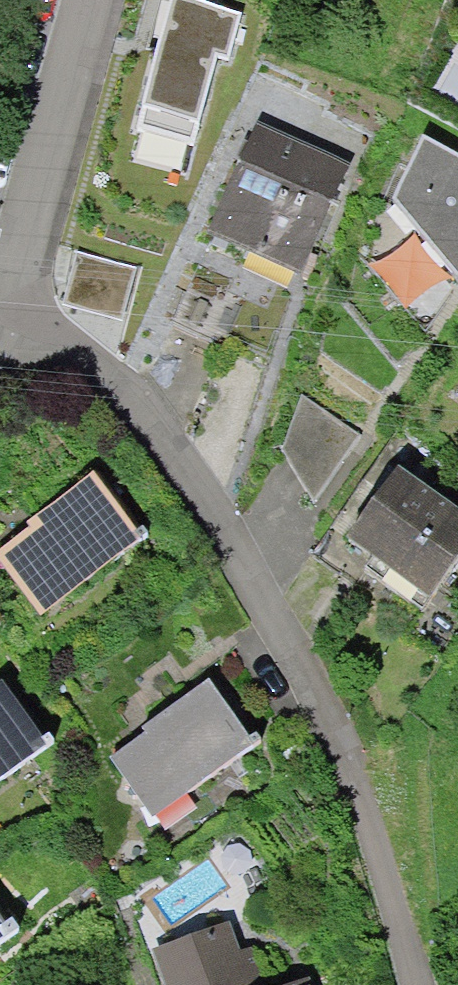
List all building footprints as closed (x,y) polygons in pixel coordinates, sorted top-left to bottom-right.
[(353,177),(259,138),(214,248),(308,286),(353,177)] [(432,149),(406,218),(457,278),(457,162),(432,149)] [(105,482),(0,560),(47,623),(152,544),(105,482)] [(412,483),(360,553),(439,611),(457,585),(457,516),(412,483)] [(0,694),(0,797),(55,763),(9,689),(0,694)] [(223,699),(116,765),(167,847),(273,781),(223,699)] [(21,948),(0,914),(0,961),(21,948)] [(164,969),(169,984),(250,984),(236,945),(164,969)]
